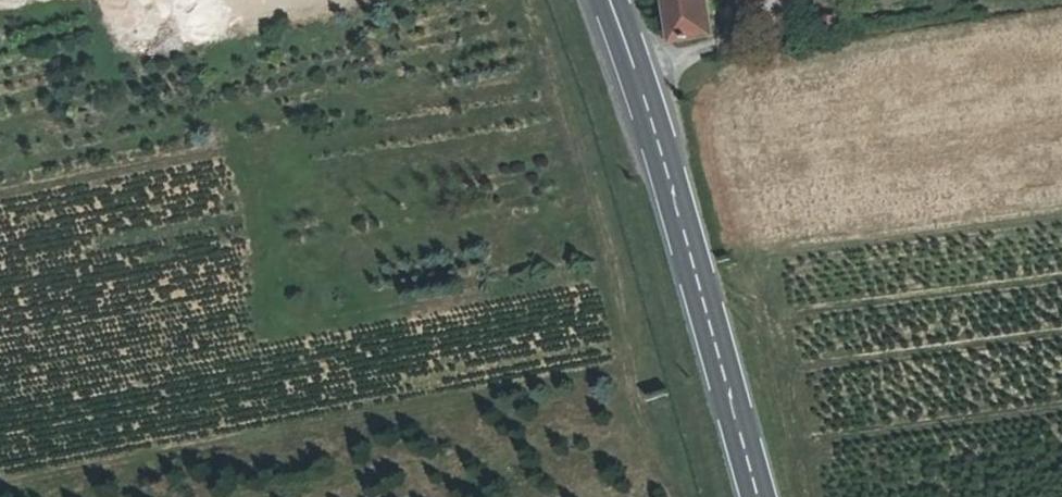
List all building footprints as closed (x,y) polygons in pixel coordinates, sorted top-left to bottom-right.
[(680,59),(724,53),(719,16),(821,0),(672,0),(680,59)]
